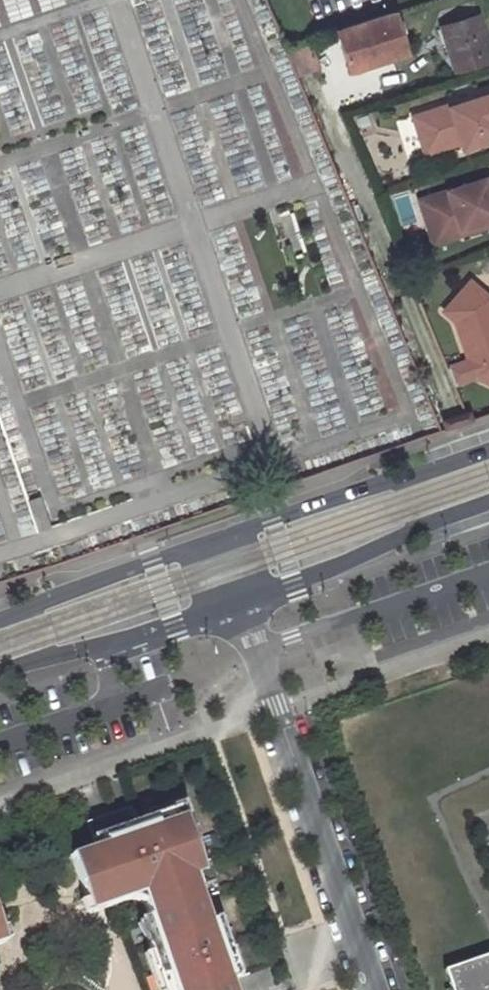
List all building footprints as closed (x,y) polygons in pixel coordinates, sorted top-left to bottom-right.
[(351,68),(408,50),(396,13),(340,30),(351,68)] [(480,15),(444,26),(458,74),(488,64),(488,45),(480,15)] [(324,65),(315,42),(296,50),(307,73),(324,65)] [(415,115),(423,141),(439,136),(443,138),(446,147),(463,141),(465,148),(488,141),(488,94),(451,107),(451,104),(415,115)] [(439,136),(423,141),(427,153),(446,147),(443,138),(439,136)] [(487,178),(420,200),(431,233),(460,223),(463,234),(488,225),(488,185),(487,178)] [(431,233),(435,244),(463,234),(460,223),(431,233)] [(471,283),(445,313),(456,324),(471,365),(472,365),(477,379),(488,385),(488,299),(471,283)] [(49,526),(41,504),(28,508),(36,531),(49,526)] [(68,855),(89,916),(132,901),(143,907),(147,919),(156,944),(147,947),(162,989),(227,989),(224,981),(237,977),(216,916),(207,920),(204,910),(197,912),(193,901),(200,899),(195,885),(205,882),(178,806),(134,822),(128,807),(109,814),(114,828),(90,837),(93,846),(68,855)] [(114,828),(109,814),(85,822),(90,837),(114,828)] [(197,912),(204,910),(200,899),(193,901),(197,912)] [(156,944),(147,919),(139,922),(147,947),(156,944)] [(436,970),(443,989),(488,989),(488,952),(436,970)]
